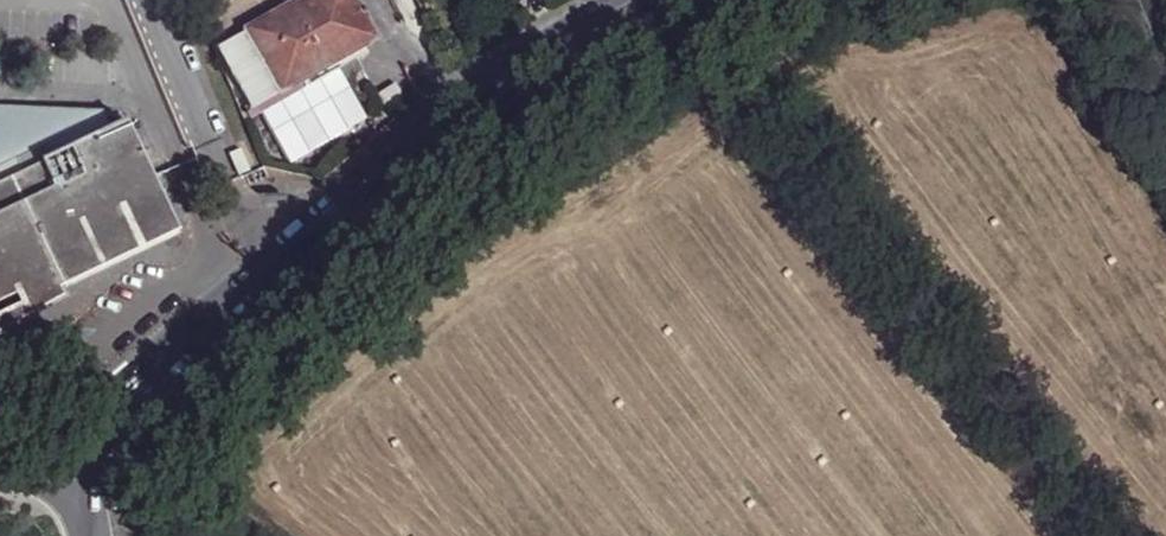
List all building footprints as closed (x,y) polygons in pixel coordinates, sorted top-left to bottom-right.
[(350,0),(220,0),(199,11),(214,46),(215,48),(212,50),(247,113),(257,107),(290,166),(366,124),(339,77),(348,71),(343,61),(374,44),(350,0)] [(0,105),(0,125),(15,152),(0,158),(0,176),(105,126),(98,110),(0,105)] [(56,284),(173,228),(120,119),(105,126),(0,176),(0,311),(56,284)] [(15,152),(0,125),(0,158),(15,152)] [(62,297),(56,284),(0,311),(0,332),(62,297)]
